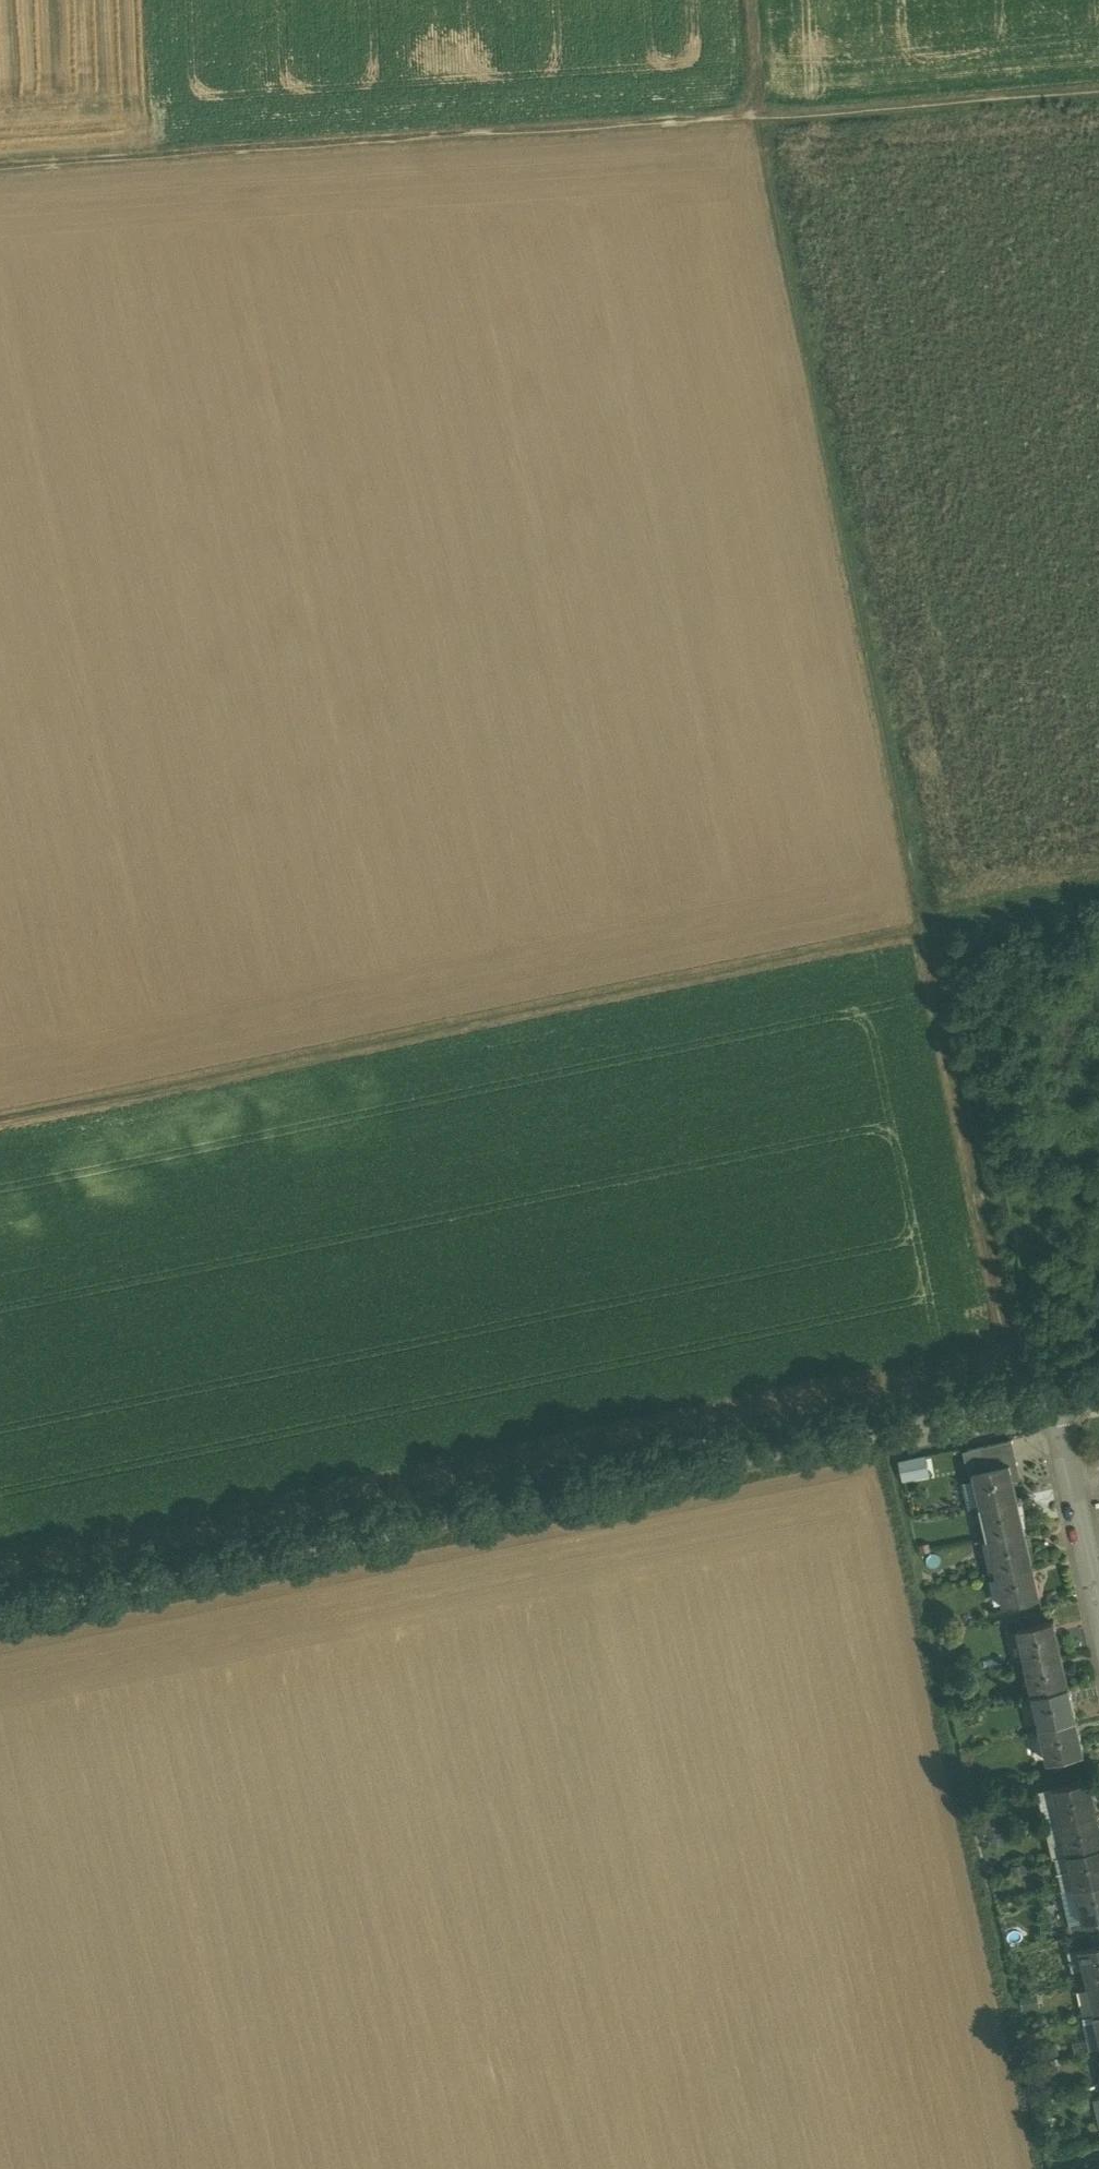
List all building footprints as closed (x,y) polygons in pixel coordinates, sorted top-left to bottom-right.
[(969,1450),(974,1471),(1017,1461),(1012,1440),(969,1450)] [(899,1478),(926,1474),(923,1454),(896,1457),(899,1478)] [(1011,1462),(974,1471),(981,1504),(1018,1496),(1011,1462)] [(1018,1496),(981,1504),(989,1537),(1025,1529),(1018,1496)] [(1025,1529),(989,1537),(996,1570),(1033,1562),(1025,1529)] [(1033,1562),(996,1570),(1004,1604),(1040,1596),(1033,1562)] [(1054,1619),(1017,1627),(1025,1661),(1062,1652),(1054,1619)] [(1062,1652),(1025,1661),(1032,1694),(1069,1685),(1062,1652)] [(1069,1685),(1032,1694),(1040,1727),(1077,1719),(1069,1685)] [(1077,1719),(1040,1727),(1048,1761),(1085,1753),(1077,1719)] [(1090,1778),(1053,1786),(1061,1822),(1098,1813),(1090,1778)] [(1061,1822),(1068,1855),(1098,1848),(1098,1819),(1098,1813),(1061,1822)] [(1068,1855),(1076,1888),(1098,1882),(1098,1848),(1068,1855)] [(1076,1888),(1083,1921),(1084,1922),(1096,1919),(1098,1918),(1098,1882),(1076,1888)] [(1084,1922),(1083,1921),(1071,1924),(1074,1937),(1098,1931),(1096,1919),(1084,1922)] [(1081,1949),(1088,1983),(1098,1980),(1098,1945),(1081,1949)] [(1088,1983),(1096,2015),(1098,2014),(1098,1980),(1088,1983)]
